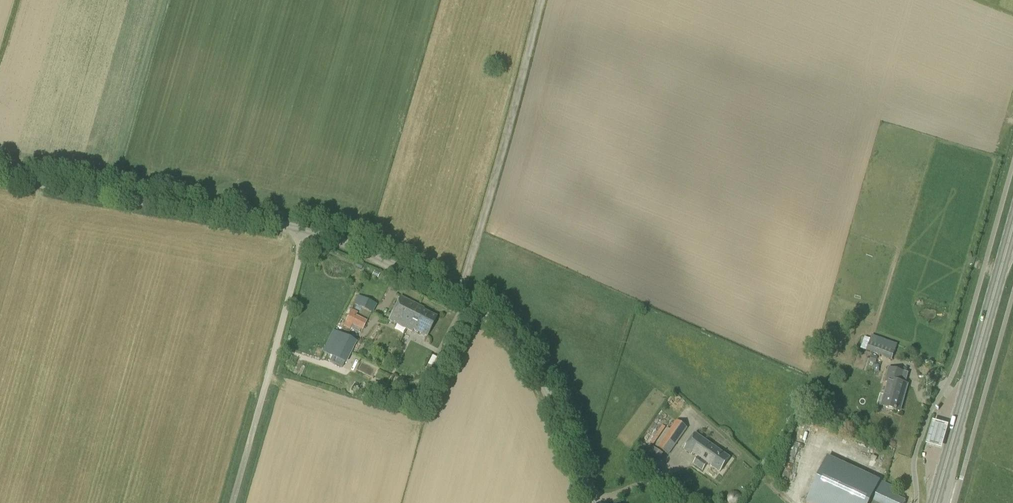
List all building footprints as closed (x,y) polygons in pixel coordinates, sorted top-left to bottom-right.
[(371,312),(375,304),(358,295),(354,304),(371,312)] [(406,329),(418,305),(400,296),(388,320),(406,329)] [(418,305),(406,329),(412,332),(413,330),(426,337),(436,317),(422,310),(423,308),(418,305)] [(363,330),(367,321),(356,315),(358,312),(352,309),(345,322),(347,323),(350,324),(363,330)] [(348,356),(355,341),(339,333),(334,331),(333,330),(322,352),(344,363),(347,356),(348,356)] [(866,351),(884,357),(887,348),(869,342),(866,351)] [(342,368),(344,363),(332,356),(329,362),(342,368)] [(880,395),(877,405),(899,412),(907,386),(900,384),(903,373),(889,369),(885,381),(888,382),(884,396),(880,395)] [(683,425),(688,419),(681,414),(677,420),(676,420),(657,447),(668,455),(688,428),(683,425)] [(695,434),(684,450),(692,456),(693,454),(698,458),(693,465),(702,471),(707,464),(719,473),(729,458),(695,434)] [(873,464),(878,453),(869,448),(863,459),(873,464)] [(906,501),(891,494),(894,487),(827,456),(806,502),(905,502),(906,501)] [(925,457),(917,458),(918,473),(926,473),(925,457)]
